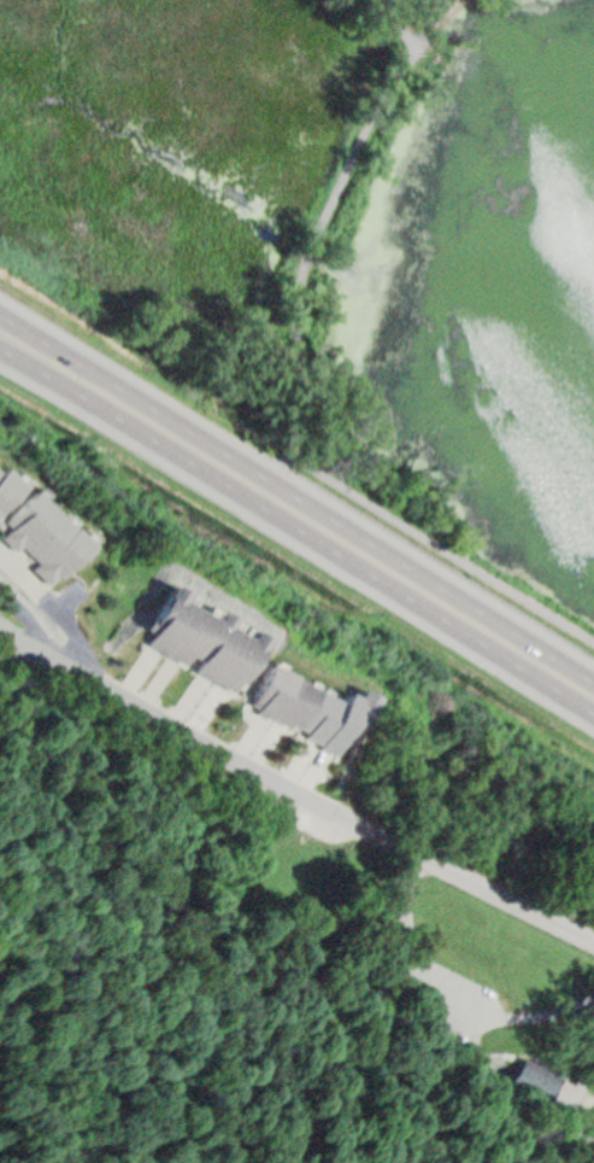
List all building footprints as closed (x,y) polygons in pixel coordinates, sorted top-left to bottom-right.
[(27,484),(0,513),(0,460),(27,484)] [(1,540),(43,495),(100,545),(58,592),(1,540)] [(149,642),(180,588),(270,637),(241,691),(149,642)] [(259,705),(281,662),(343,696),(354,685),(375,695),(346,750),(259,705)] [(523,1057),(514,1071),(504,1091),(543,1114),(563,1077),(543,1068),(523,1057)]
